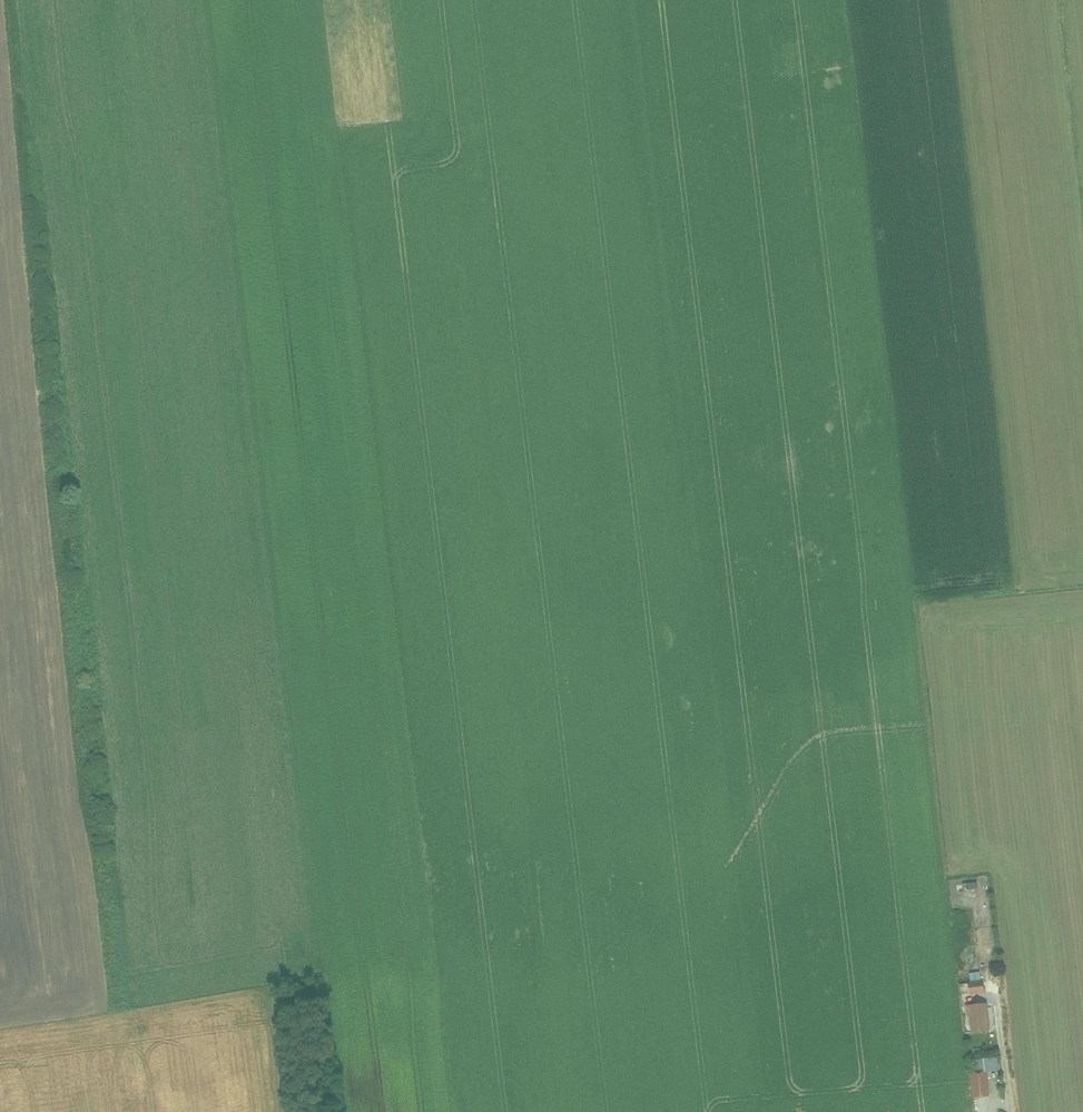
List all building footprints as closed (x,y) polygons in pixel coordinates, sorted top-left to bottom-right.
[(990,991),(996,990),(994,980),(987,982),(990,991)] [(983,982),(970,983),(971,994),(984,993),(983,982)] [(971,1015),(973,1033),(989,1031),(986,1004),(967,1006),(968,1015),(971,1015)] [(972,1074),(975,1097),(989,1095),(987,1072),(972,1074)]
